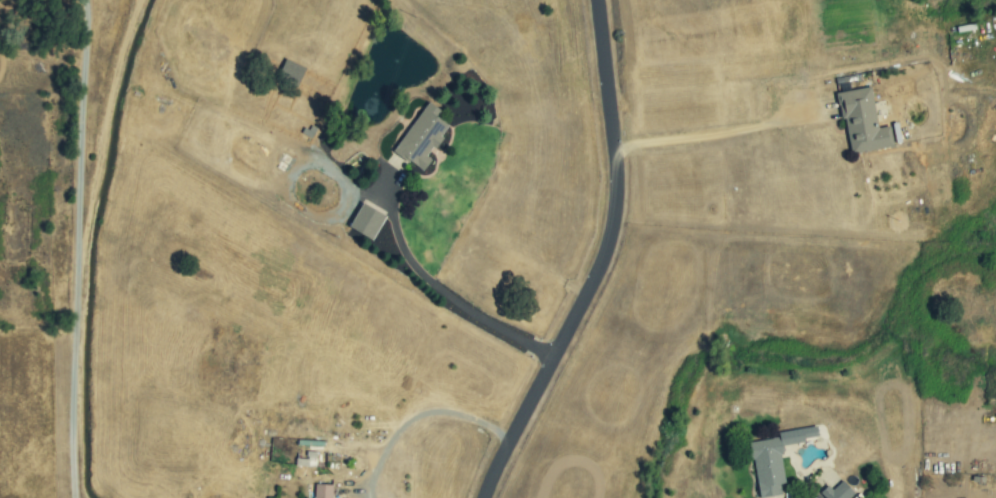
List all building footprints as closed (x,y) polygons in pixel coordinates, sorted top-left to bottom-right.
[(297,85),(305,67),(285,59),(278,77),(297,85)] [(893,147),(889,126),(877,128),(870,87),(838,92),(848,154),(893,147)] [(393,153),(423,172),(431,159),(428,157),(448,125),(436,117),(440,110),(426,101),(393,153)] [(781,495),(779,485),(785,484),(779,445),(818,439),(816,426),(777,432),(777,438),(750,442),(758,497),(764,497),(781,495)] [(295,465),(315,466),(316,452),(306,451),(306,459),(295,459),(295,465)] [(842,480),(832,490),(827,485),(819,493),(824,497),(850,497),(854,494),(842,480)] [(332,485),(313,484),(312,497),(331,497),(332,485)]
